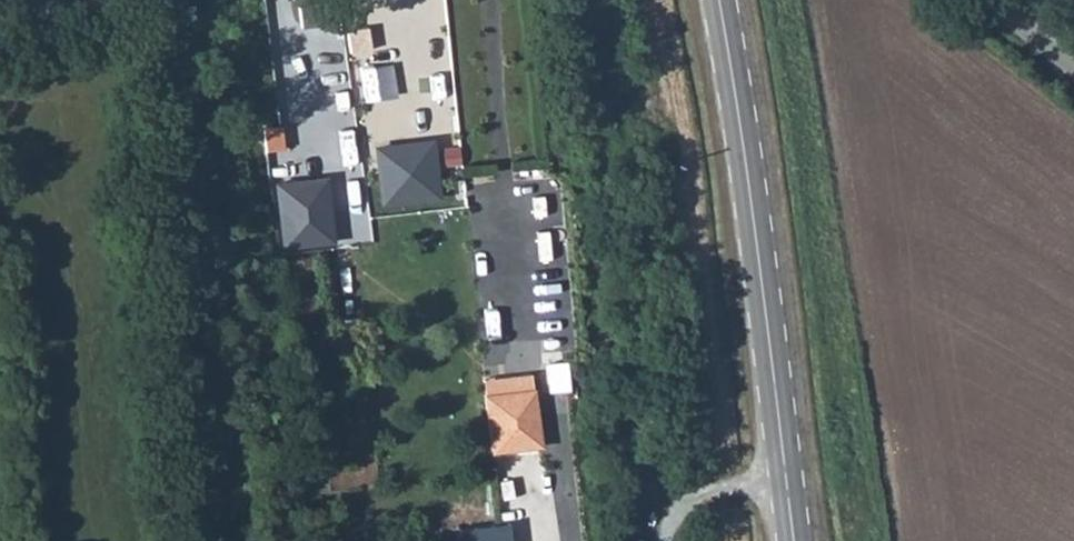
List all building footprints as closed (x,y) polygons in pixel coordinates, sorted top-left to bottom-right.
[(282,65),(271,66),(273,85),(284,84),(282,65)] [(394,65),(360,69),(364,103),(398,99),(394,65)] [(438,141),(376,148),(383,209),(445,202),(438,141)] [(276,185),(282,252),(336,245),(329,178),(276,185)] [(481,380),(491,456),(544,449),(534,374),(481,380)]
